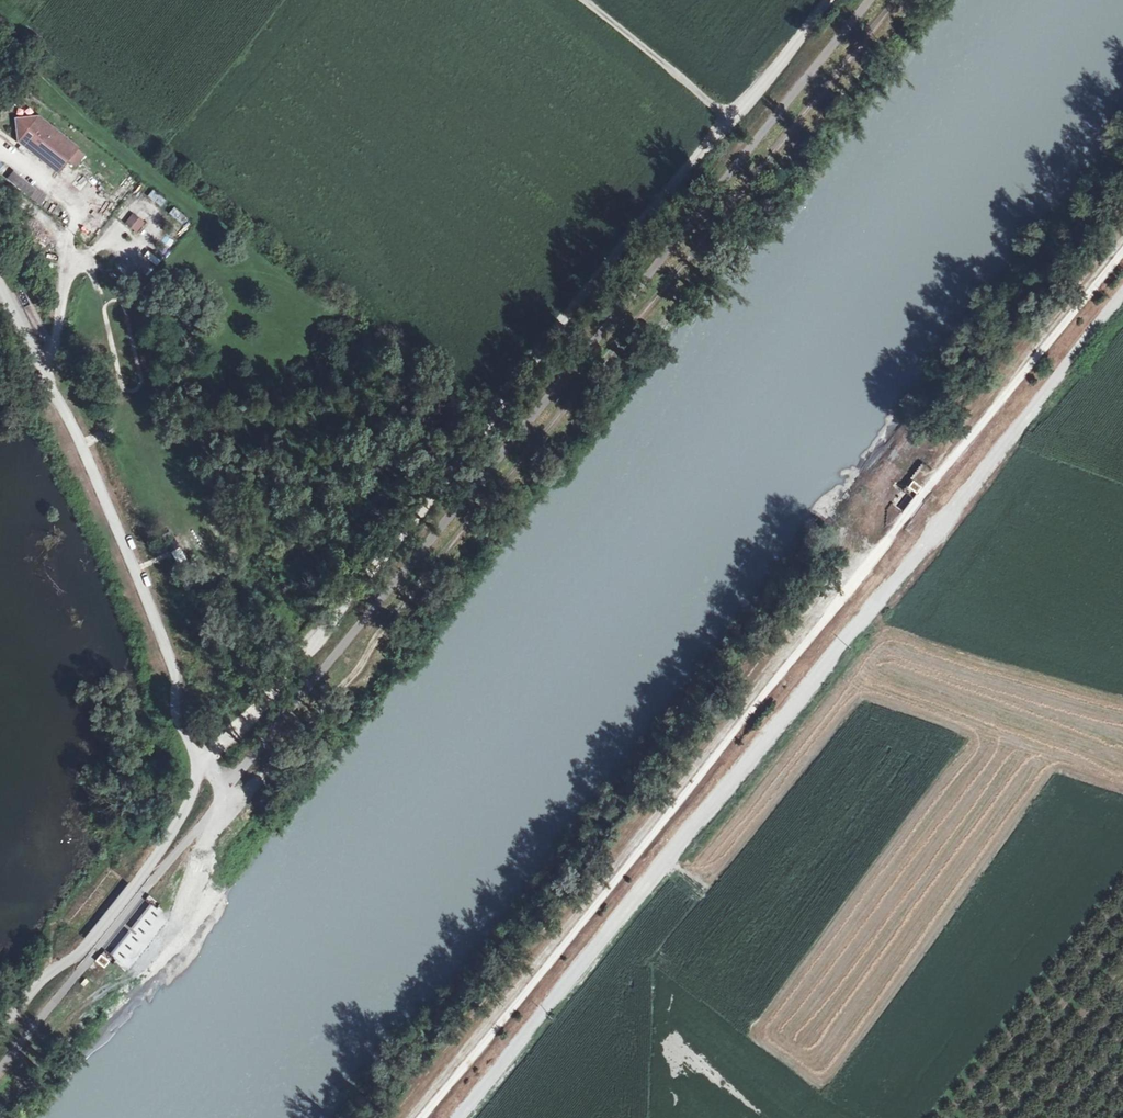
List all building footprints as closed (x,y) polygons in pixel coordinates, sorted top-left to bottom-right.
[(34,155),(36,152),(59,170),(67,161),(77,149),(46,124),(47,123),(39,116),(38,117),(36,116),(14,119),(17,143),(33,156),(34,155)] [(77,149),(67,161),(75,167),(84,155),(77,149)] [(36,152),(34,155),(57,173),(59,170),(36,152)] [(6,179),(29,197),(36,187),(13,170),(6,179)] [(7,179),(1,185),(22,204),(28,198),(7,179)] [(132,213),(124,224),(137,233),(145,222),(132,213)] [(149,250),(144,255),(157,266),(161,261),(149,250)] [(912,472),(918,481),(931,472),(925,463),(912,472)] [(180,547),(171,552),(179,564),(187,560),(180,547)] [(95,962),(105,969),(113,957),(104,950),(95,962)]
